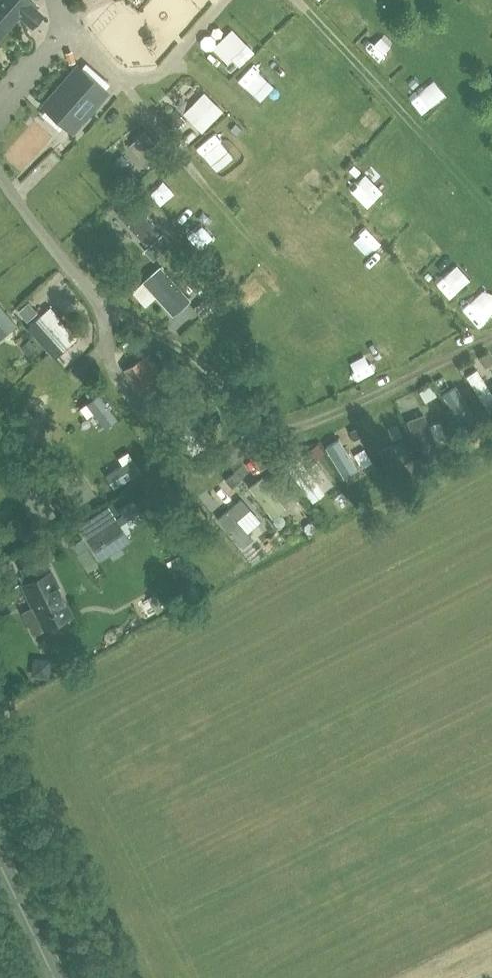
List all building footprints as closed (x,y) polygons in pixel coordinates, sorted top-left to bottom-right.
[(15,20),(18,16),(32,29),(45,14),(33,3),(35,1),(34,0),(0,0),(0,36),(15,20)] [(222,48),(246,72),(265,53),(241,29),(222,48)] [(73,134),(111,92),(78,63),(41,105),(73,134)] [(212,93),(194,113),(214,130),(231,110),(212,93)] [(191,125),(190,137),(206,139),(208,127),(191,125)] [(217,138),(205,148),(212,157),(225,147),(217,138)] [(170,265),(151,283),(185,318),(204,299),(170,265)] [(33,322),(59,352),(78,335),(53,305),(33,322)] [(2,348),(14,338),(0,320),(0,346),(2,348)] [(156,419),(183,402),(150,352),(123,370),(156,419)] [(468,375),(491,414),(491,393),(478,370),(468,375)] [(444,395),(465,429),(476,423),(455,389),(444,395)] [(117,419),(99,396),(85,407),(103,430),(117,419)] [(411,421),(428,464),(442,458),(425,416),(411,421)] [(400,434),(396,424),(388,427),(391,437),(400,434)] [(343,439),(329,446),(345,478),(359,471),(343,439)] [(380,449),(387,468),(412,458),(404,439),(380,449)] [(102,472),(113,488),(139,471),(129,455),(102,472)] [(296,456),(287,464),(315,502),(325,495),(296,456)] [(252,487),(276,517),(288,508),(264,478),(252,487)] [(243,496),(220,515),(242,542),(253,533),(239,515),(251,505),(243,496)] [(133,529),(147,520),(135,502),(121,510),(133,529)] [(101,560),(131,540),(115,516),(85,535),(101,560)] [(44,558),(22,569),(28,581),(22,584),(32,606),(21,612),(32,634),(72,614),(44,558)] [(149,597),(145,611),(147,616),(162,609),(154,594),(149,597)]
